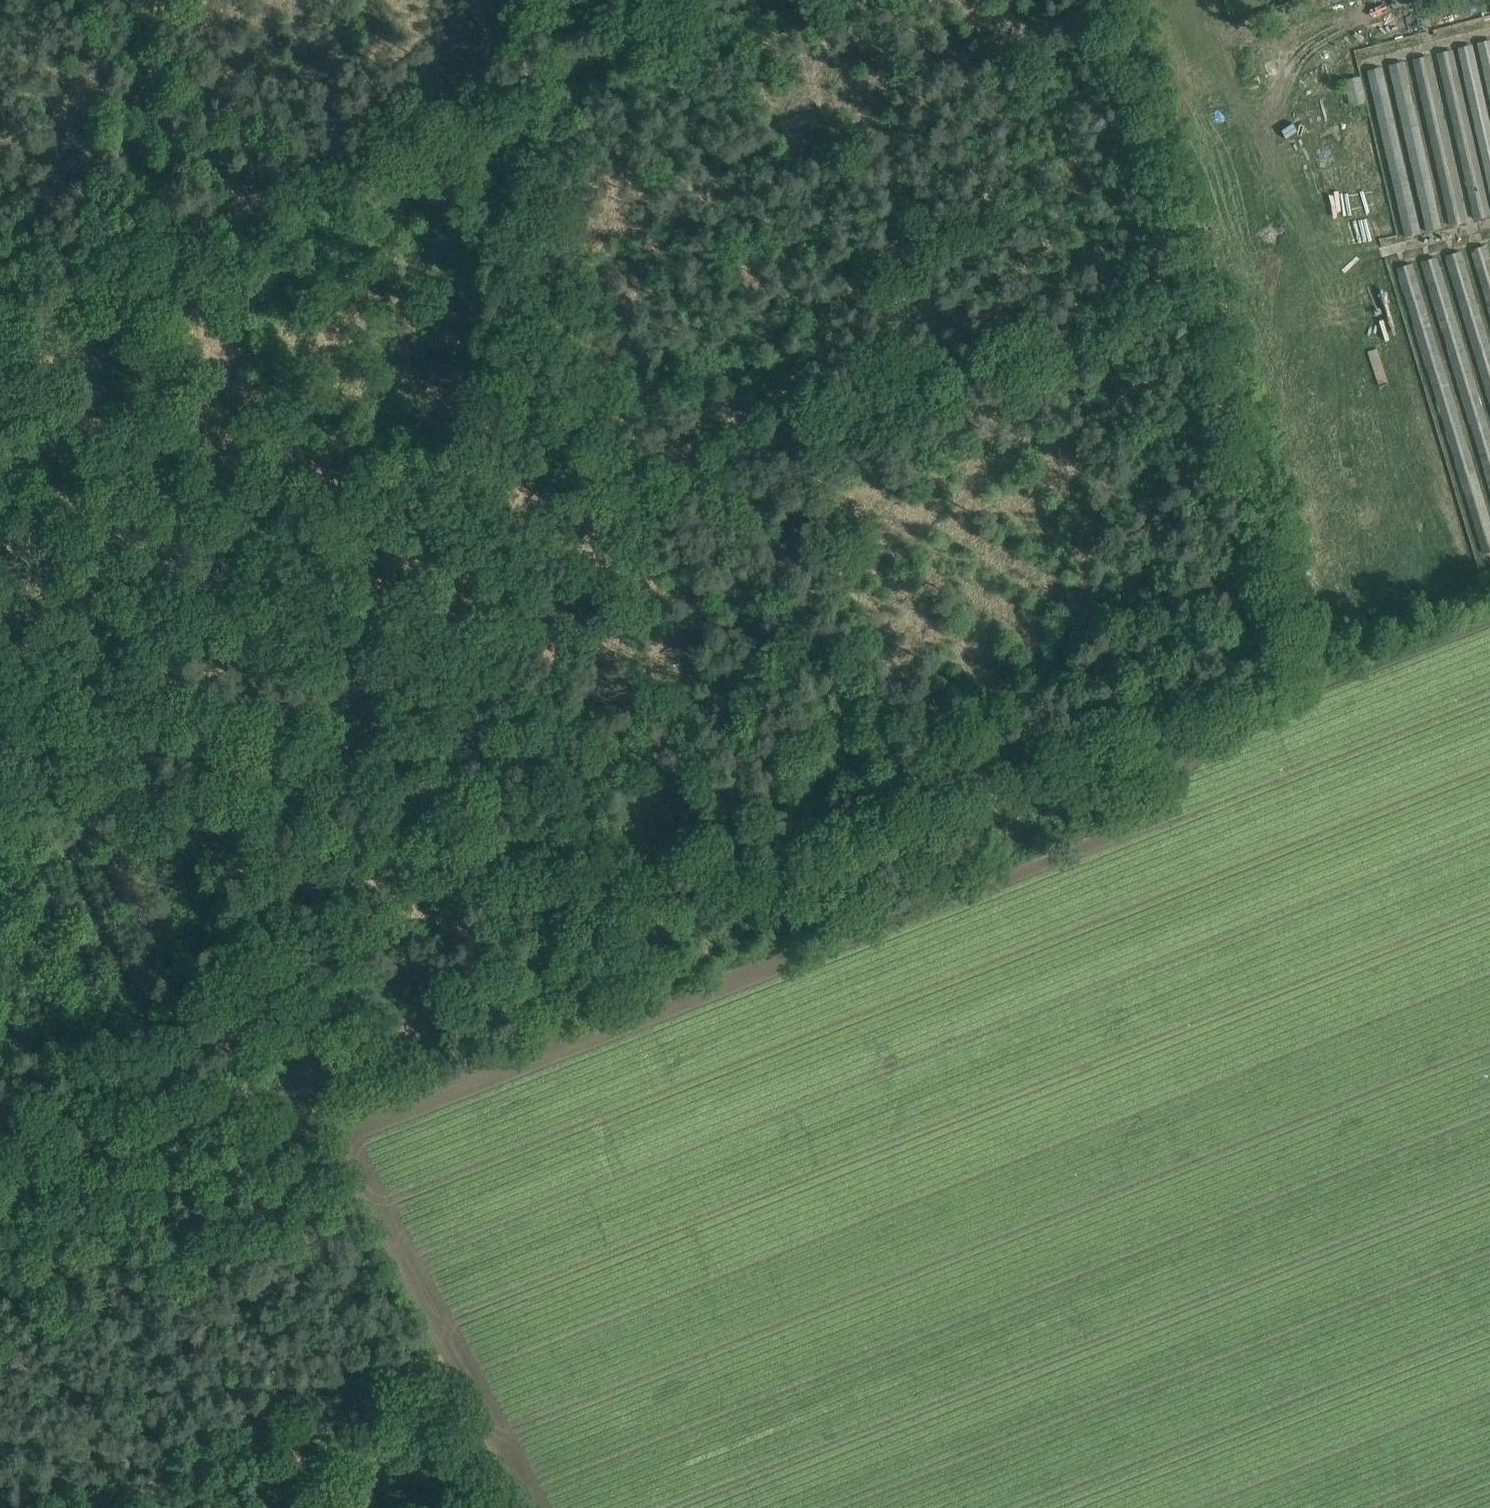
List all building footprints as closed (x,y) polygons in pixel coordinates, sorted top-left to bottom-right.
[(1361,74),(1345,78),(1353,105),(1368,100),(1361,74)]
